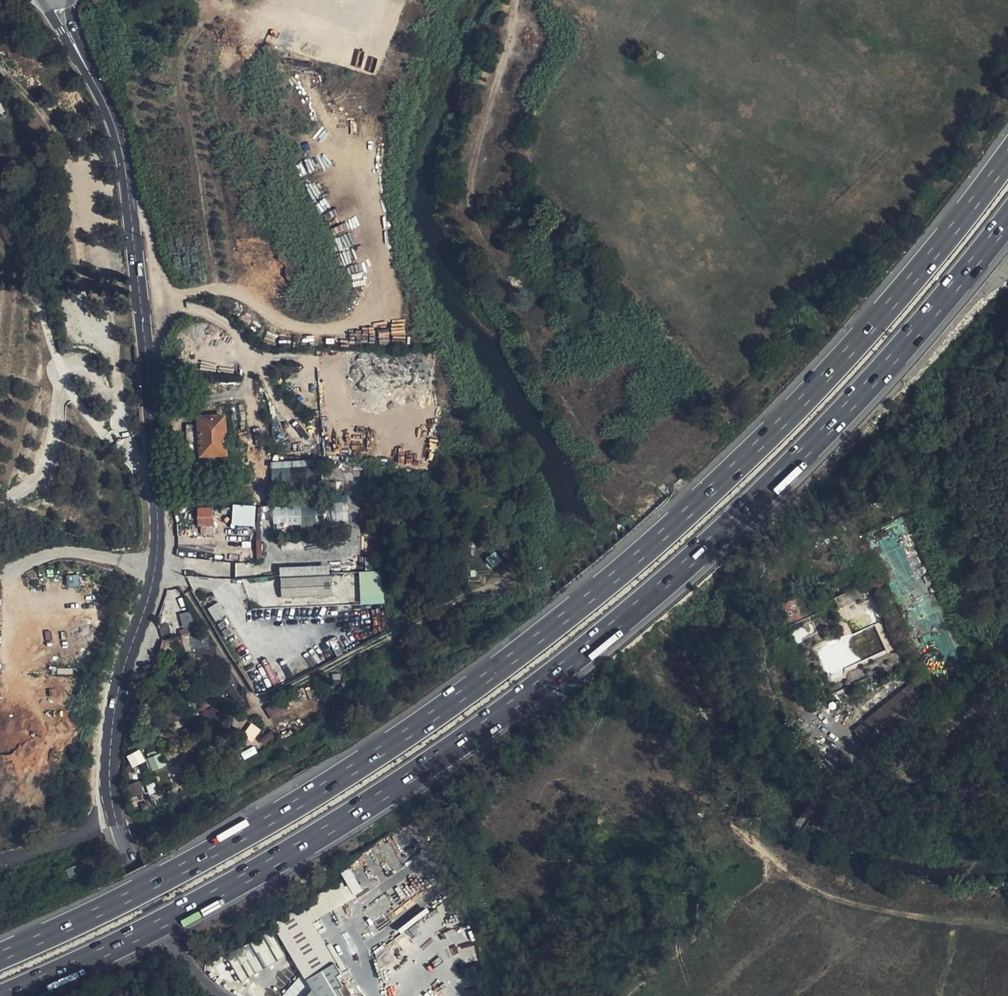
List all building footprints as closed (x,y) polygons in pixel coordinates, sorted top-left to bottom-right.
[(223,417),(200,418),(200,424),(202,450),(202,457),(206,457),(221,456),(225,456),(223,417)] [(186,451),(202,450),(200,424),(185,425),(186,451)] [(222,478),(221,456),(206,457),(208,479),(222,478)] [(271,461),(272,486),(319,484),(318,460),(271,461)] [(893,487),(898,500),(905,497),(900,485),(893,487)] [(233,504),(231,525),(254,526),(256,505),(233,504)] [(273,506),(273,526),(316,525),(315,504),(273,506)] [(213,525),(213,509),(198,510),(198,525),(213,525)] [(485,558),(491,568),(501,561),(495,551),(485,558)] [(279,567),(281,598),(331,595),(330,565),(279,567)] [(506,577),(502,568),(489,574),(493,583),(506,577)] [(358,572),(360,605),(383,603),(381,571),(358,572)] [(66,575),(67,587),(80,587),(79,575),(66,575)] [(214,620),(224,615),(218,603),(208,607),(214,620)] [(189,611),(179,614),(182,625),(193,622),(189,611)] [(186,627),(179,629),(181,636),(160,641),(164,655),(191,649),(186,627)] [(899,688),(920,711),(930,702),(910,679),(899,688)] [(899,688),(863,720),(876,735),(884,744),(920,711),(899,688)] [(275,702),(264,709),(271,718),(281,711),(275,702)] [(876,735),(863,720),(851,731),(864,746),(876,735)] [(253,739),(259,729),(251,724),(245,733),(253,739)] [(240,753),(244,760),(257,753),(253,746),(240,753)] [(156,747),(144,753),(153,771),(165,765),(156,747)] [(126,756),(132,769),(146,762),(140,749),(126,756)] [(127,785),(131,797),(143,793),(139,781),(127,785)] [(312,906),(321,922),(363,897),(355,884),(350,888),(348,885),(312,906)] [(296,951),(311,977),(341,960),(321,922),(312,906),(277,927),(291,952),(292,953),(296,951)] [(248,977),(291,952),(277,927),(232,952),(248,977)] [(355,981),(350,983),(345,974),(347,971),(341,960),(311,977),(317,988),(310,995),(364,995),(355,981)]
